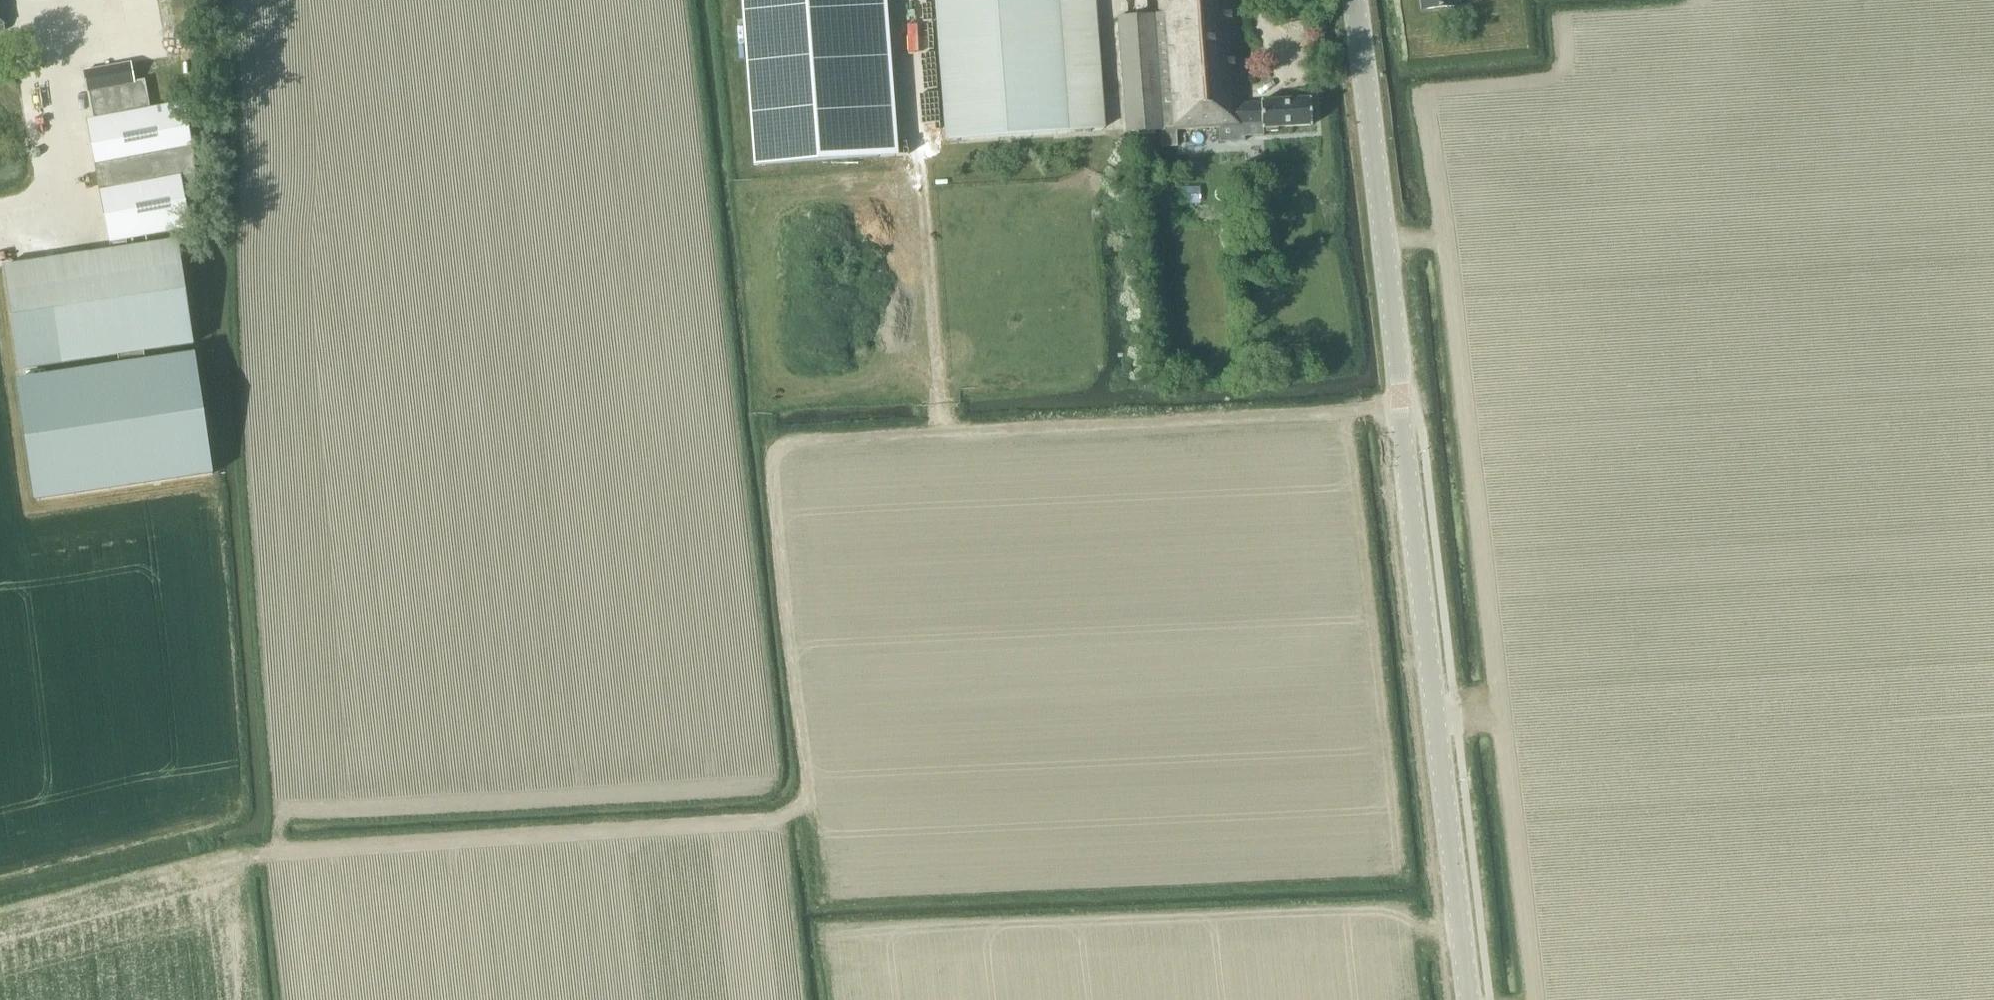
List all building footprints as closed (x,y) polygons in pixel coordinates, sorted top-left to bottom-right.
[(757,167),(878,158),(866,0),(744,0),(757,167)] [(1104,128),(1094,0),(934,0),(944,139),(1104,128)] [(1311,126),(1309,99),(1260,101),(1260,103),(1241,104),(1234,0),(1158,0),(1159,14),(1117,17),(1125,132),(1160,130),(1161,147),(1176,146),(1175,130),(1242,126),(1242,125),(1261,124),(1261,128),(1311,126)] [(1421,9),(1457,6),(1457,0),(1420,0),(1421,9)] [(183,194),(195,191),(192,151),(183,103),(149,108),(143,80),(133,80),(130,62),(82,72),(91,118),(85,121),(107,242),(189,227),(183,194)] [(1200,204),(1200,187),(1176,188),(1177,204),(1200,204)] [(193,345),(177,240),(3,265),(18,371),(143,353),(193,345)] [(118,366),(19,380),(37,500),(212,474),(194,354),(145,362),(143,353),(117,357),(118,366)]
